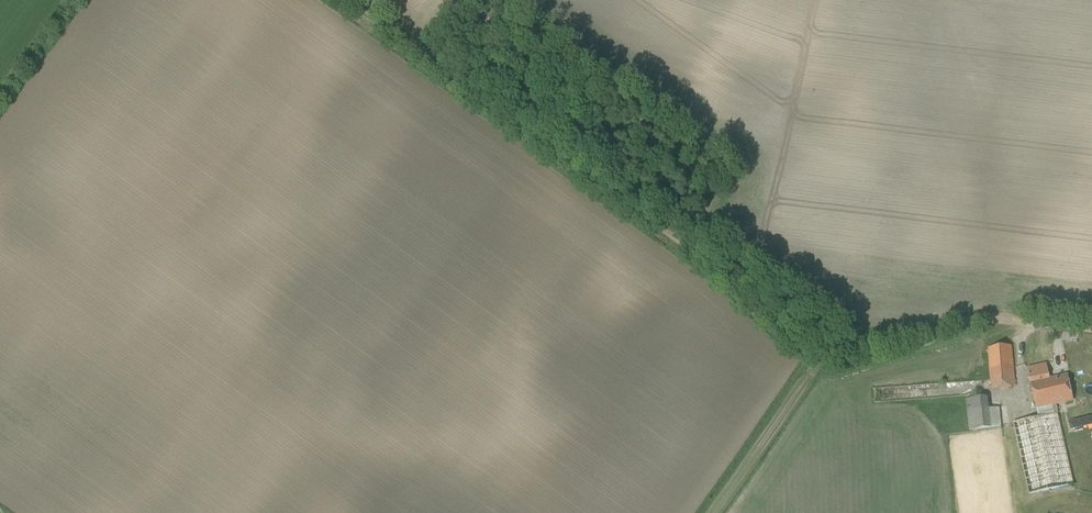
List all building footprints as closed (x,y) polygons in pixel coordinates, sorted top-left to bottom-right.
[(991,390),(1015,388),(1012,347),(987,349),(991,390)] [(1036,349),(1038,363),(1047,362),(1044,347),(1036,349)] [(1051,380),(1047,365),(1028,369),(1039,418),(1014,424),(1029,495),(1073,485),(1056,405),(1074,402),(1068,376),(1051,380)] [(988,409),(987,397),(966,399),(968,430),(1001,427),(999,408),(988,409)]
